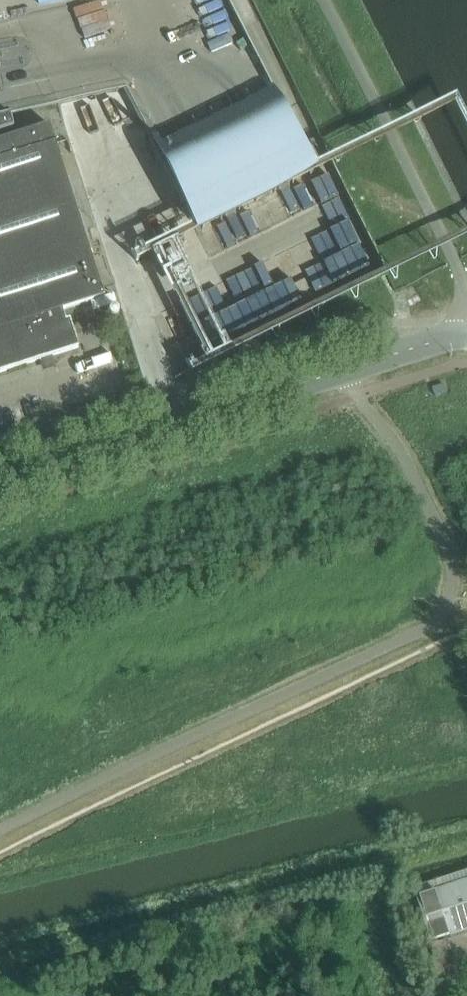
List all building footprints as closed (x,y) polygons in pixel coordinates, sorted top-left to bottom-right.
[(276,194),(274,191),(291,183),(292,186),(294,185),(292,182),(309,174),(310,177),(311,176),(310,173),(312,173),(265,77),(261,78),(269,95),(163,147),(156,132),(152,133),(199,228),(201,227),(203,230),(204,229),(203,227),(219,218),(220,221),(222,220),(221,218),(237,210),(238,212),(240,211),(239,209),(255,201),(256,203),(258,203),(256,200),(273,192),(274,194),(276,194)] [(13,128),(10,114),(9,114),(8,112),(0,115),(0,133),(13,128)] [(62,311),(104,298),(49,125),(0,141),(0,373),(78,348),(70,321),(66,322),(62,311)] [(117,304),(114,295),(104,298),(91,302),(94,312),(107,308),(117,304)] [(415,897),(429,942),(466,929),(466,881),(415,897)]
